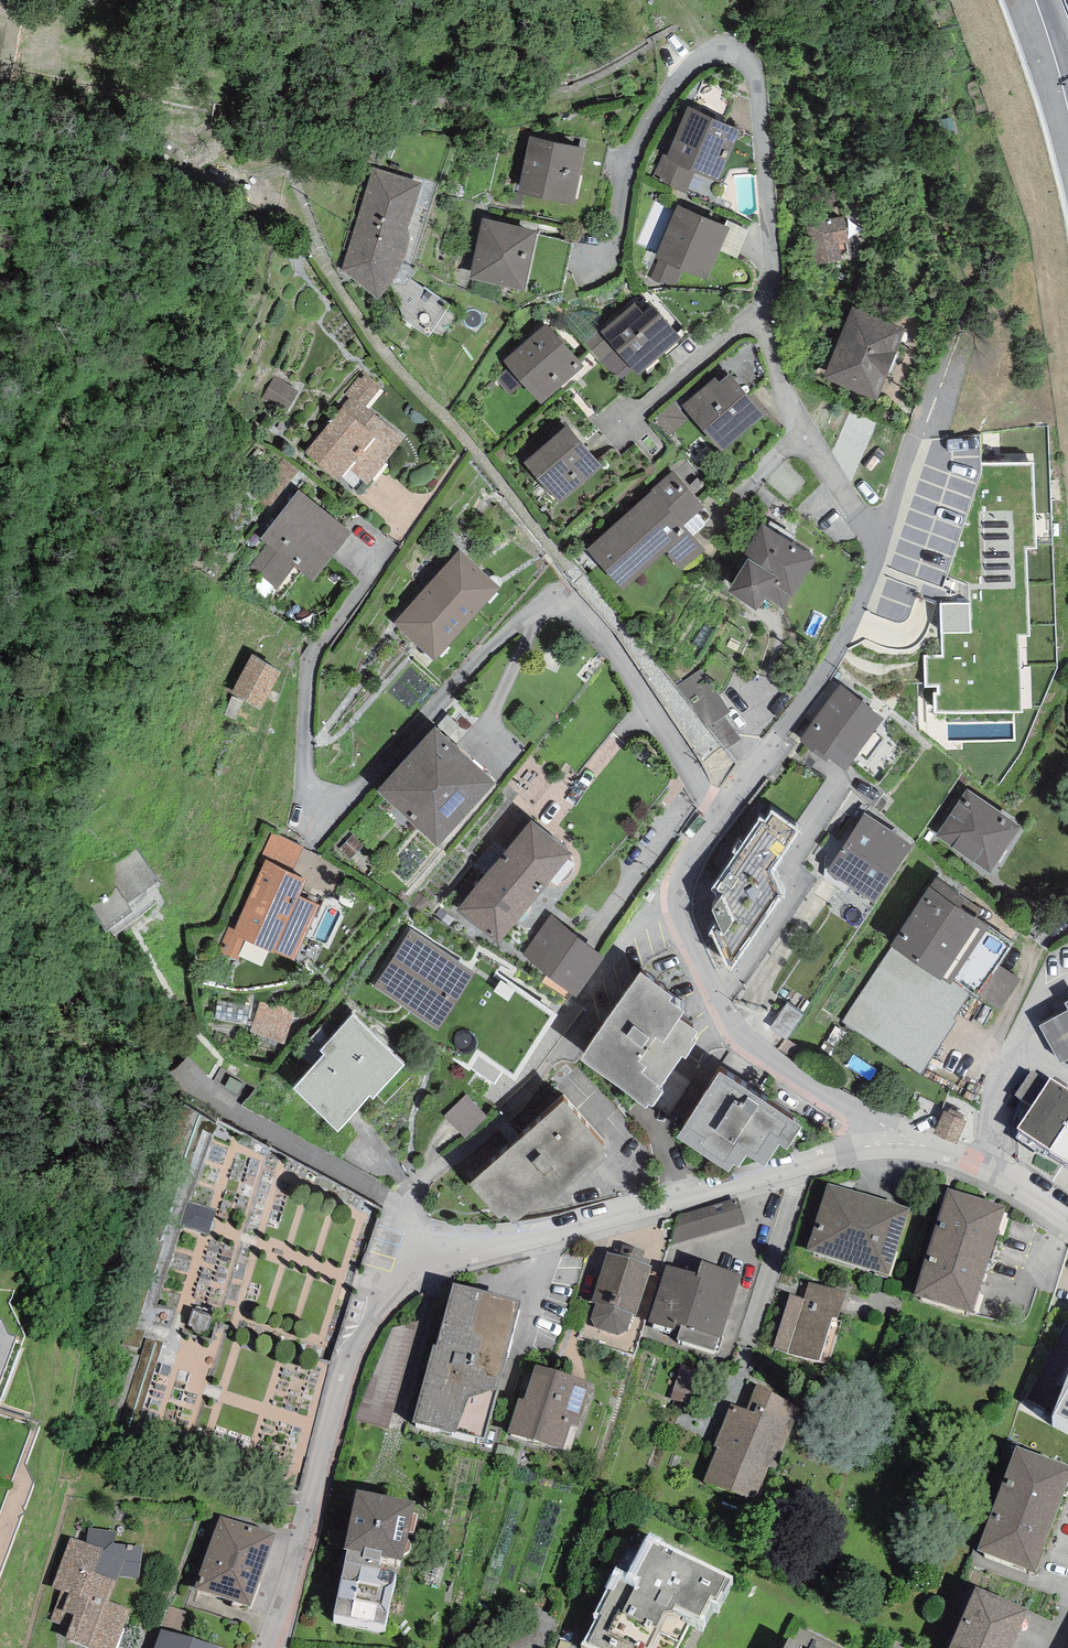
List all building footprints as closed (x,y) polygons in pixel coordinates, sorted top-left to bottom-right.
[(667,156),(665,160),(695,172),(718,182),(740,130),(688,106),(667,156)] [(585,148),(530,136),(518,193),(573,205),(585,148)] [(686,194),(695,172),(665,160),(667,156),(663,154),(653,177),(686,194)] [(341,270),(378,301),(384,293),(388,288),(395,279),(402,266),(405,260),(408,252),(408,245),(409,236),(408,229),(422,183),(373,167),(341,270)] [(677,204),(654,258),(658,259),(683,270),(707,280),(720,251),(730,228),(725,225),(677,204)] [(814,266),(842,261),(839,244),(848,242),(844,216),(806,223),(814,266)] [(537,231),(482,218),(470,278),(525,291),(537,231)] [(730,228),(720,251),(737,259),(750,231),(727,220),(725,225),(730,228)] [(677,283),(683,270),(658,259),(650,279),(659,283),(677,283)] [(634,369),(639,375),(681,339),(653,306),(643,314),(635,303),(601,331),(634,369)] [(907,329),(852,306),(822,379),(877,402),(907,329)] [(584,367),(547,323),(503,360),(509,366),(523,384),(541,404),(584,367)] [(618,381),(634,369),(601,331),(585,344),(618,381)] [(510,395),(523,384),(509,366),(495,377),(510,395)] [(349,398),(306,452),(337,481),(349,468),(368,485),(404,439),(365,407),(380,387),(365,373),(361,379),(359,376),(345,394),(349,398)] [(763,416),(729,374),(719,382),(715,377),(682,406),(722,451),(763,416)] [(286,412),(299,392),(274,377),(262,397),(286,412)] [(669,436),(688,420),(673,403),(654,419),(669,436)] [(602,466),(567,425),(523,463),(560,504),(602,466)] [(1027,548),(1037,548),(1033,463),(982,465),(982,471),(946,578),(968,585),(970,603),(940,603),(942,633),(944,657),(926,658),(927,687),(939,687),(939,694),(934,694),(936,712),(1021,712),(1019,636),(1029,635),(1027,548)] [(652,491),(587,550),(624,590),(665,553),(681,570),(706,550),(683,526),(704,507),(673,471),(651,490),(652,491)] [(351,532),(299,490),(261,539),(267,544),(295,567),(313,581),(351,532)] [(765,598),(784,609),(791,596),(793,598),(816,558),(762,524),(744,554),(749,557),(728,592),(756,611),(765,598)] [(277,590),(295,567),(267,544),(249,568),(277,590)] [(460,550),(394,623),(434,661),(500,588),(460,550)] [(261,711),(282,672),(252,656),(231,694),(261,711)] [(724,716),(731,712),(702,670),(676,687),(708,728),(724,716)] [(827,757),(846,770),(884,719),(840,686),(800,741),(826,759),(827,757)] [(708,728),(726,750),(742,740),(724,716),(708,728)] [(435,727),(377,791),(437,847),(495,783),(435,727)] [(1022,827),(968,789),(936,836),(990,873),(1022,827)] [(726,969),(731,971),(781,899),(772,873),(802,833),(772,811),(765,820),(760,817),(713,888),(719,901),(711,910),(717,922),(710,932),(726,969)] [(864,814),(827,872),(874,902),(912,846),(864,814)] [(572,854),(531,821),(457,910),(498,944),(572,854)] [(265,860),(292,873),(304,846),(273,831),(260,857),(265,860)] [(116,887),(93,905),(107,923),(129,906),(124,900),(156,876),(136,849),(110,868),(116,887)] [(235,929),(233,933),(247,940),(274,954),(275,952),(294,960),(319,905),(299,896),(306,881),(292,873),(265,860),(235,929)] [(891,947),(842,1022),(921,1075),(957,1021),(953,1019),(970,993),(953,981),(989,926),(976,919),(982,910),(936,878),(890,946),(891,947)] [(604,957),(551,915),(523,955),(577,996),(604,957)] [(238,960),(247,940),(233,933),(235,929),(229,927),(217,952),(238,960)] [(411,930),(374,986),(438,1029),(475,973),(411,930)] [(1005,1003),(1022,971),(998,958),(981,991),(1005,1003)] [(515,1081),(557,1016),(504,977),(497,988),(475,973),(438,1029),(427,1046),(469,1072),(479,1057),(515,1081)] [(627,975),(583,1045),(648,1086),(692,1016),(627,975)] [(1067,1059),(1067,1010),(1039,1026),(1060,1063),(1067,1059)] [(293,1089),(337,1132),(370,1097),(373,1100),(405,1066),(354,1015),(320,1052),(325,1055),(293,1089)] [(719,1060),(679,1121),(726,1152),(738,1134),(770,1155),(799,1112),(719,1060)] [(1015,1095),(1032,1106),(1049,1081),(1032,1069),(1015,1095)] [(1017,1128),(1067,1162),(1067,1090),(1050,1078),(1049,1081),(1032,1106),(1017,1128)] [(446,1110),(467,1131),(489,1110),(468,1088),(446,1110)] [(504,1215),(514,1225),(542,1200),(546,1205),(588,1169),(591,1172),(605,1160),(602,1156),(606,1152),(563,1103),(470,1185),(500,1219),(504,1215)] [(910,1208),(828,1183),(807,1249),(889,1275),(910,1208)] [(1004,1207),(947,1188),(914,1294),(973,1312),(1004,1207)] [(677,1215),(671,1245),(744,1225),(737,1198),(677,1215)] [(636,1316),(651,1265),(642,1262),(644,1251),(623,1244),(620,1255),(608,1253),(592,1302),(596,1304),(591,1319),(596,1328),(618,1336),(627,1330),(632,1314),(636,1316)] [(667,1265),(648,1323),(678,1332),(676,1339),(714,1352),(719,1338),(722,1339),(743,1274),(702,1260),(697,1275),(667,1265)] [(775,1349),(820,1361),(832,1315),(837,1316),(844,1292),(809,1282),(805,1299),(790,1295),(775,1349)] [(434,1344),(413,1422),(484,1439),(520,1300),(453,1283),(436,1345),(434,1344)] [(16,1336),(8,1333),(2,1321),(0,1320),(0,1379),(16,1336)] [(519,1398),(509,1433),(562,1449),(571,1424),(578,1426),(592,1384),(536,1364),(523,1399),(519,1398)] [(1053,1415),(1067,1423),(1067,1375),(1053,1415)] [(717,1448),(703,1481),(757,1502),(771,1468),(776,1471),(803,1401),(755,1382),(746,1407),(730,1402),(713,1446),(717,1448)] [(1016,1445),(977,1550),(1035,1572),(1067,1480),(1067,1466),(1016,1445)] [(348,1550),(334,1615),(386,1625),(395,1572),(378,1569),(380,1556),(402,1561),(415,1501),(356,1490),(343,1549),(348,1550)] [(220,1516),(194,1588),(250,1607),(275,1533),(220,1516)] [(66,1639),(92,1647),(115,1647),(130,1609),(110,1600),(118,1576),(139,1578),(142,1547),(114,1543),(115,1532),(88,1528),(86,1543),(70,1537),(52,1588),(60,1590),(51,1620),(70,1627),(66,1639)] [(582,1644),(590,1647),(676,1647),(690,1618),(701,1623),(712,1602),(718,1605),(733,1577),(647,1535),(627,1572),(616,1567),(605,1587),(607,1588),(593,1614),(596,1615),(582,1644)] [(976,1586),(949,1647),(1011,1647),(1027,1608),(976,1586)] [(169,1606),(161,1628),(184,1636),(192,1614),(169,1606)] [(801,1626),(793,1640),(789,1638),(784,1647),(845,1647),(801,1626)] [(154,1647),(219,1647),(184,1636),(161,1628),(154,1647)]
